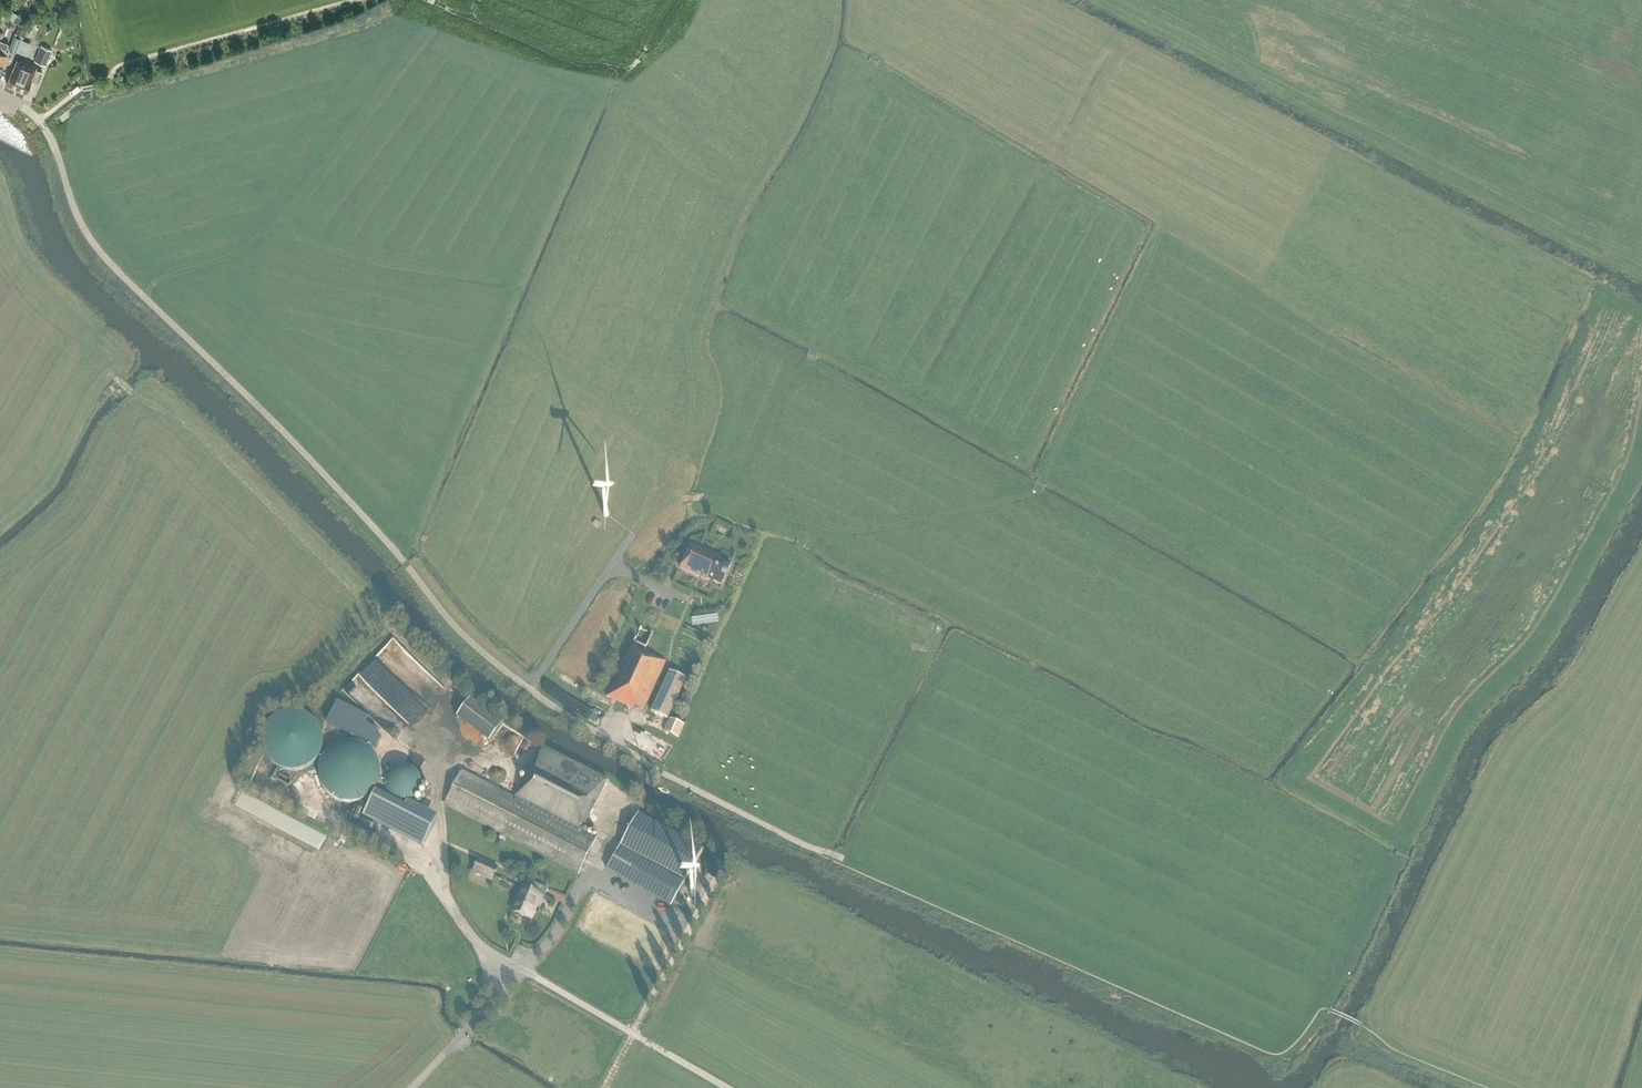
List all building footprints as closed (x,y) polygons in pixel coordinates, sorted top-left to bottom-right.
[(15,5),(11,3),(8,9),(6,8),(4,13),(16,19),(19,14),(12,10),(15,5)] [(18,27),(15,35),(14,35),(9,49),(19,53),(23,43),(21,42),(22,38),(25,30),(18,27)] [(8,52),(5,50),(8,43),(0,40),(0,72),(8,52)] [(44,64),(50,49),(43,46),(37,61),(44,64)] [(17,59),(7,85),(26,92),(31,81),(38,84),(43,72),(35,69),(36,67),(17,59)] [(691,544),(680,568),(707,581),(708,579),(721,585),(730,564),(717,558),(718,556),(691,544)] [(643,711),(665,663),(643,653),(652,634),(640,628),(627,658),(624,657),(606,696),(633,708),(634,707),(643,711)] [(408,670),(401,676),(422,699),(427,694),(423,690),(427,686),(425,684),(423,686),(419,682),(422,679),(421,677),(425,674),(419,667),(411,674),(408,670)] [(686,679),(670,672),(651,712),(667,720),(686,679)] [(363,702),(391,730),(404,718),(376,689),(363,702)] [(457,718),(489,742),(503,725),(470,700),(457,718)] [(285,771),(289,772),(293,772),(297,771),(301,770),(305,769),(309,767),(312,765),(315,762),(317,759),(320,755),(321,751),(322,747),(323,743),(323,739),(322,735),(321,731),(320,727),(318,724),(315,721),(312,718),(309,715),(305,713),(301,712),(297,711),(293,710),(289,711),(285,711),(281,712),(277,714),(274,716),(271,719),(268,722),(266,725),(264,729),(262,733),(262,737),(261,741),(262,745),(262,749),(264,753),(266,757),(268,760),(271,763),(274,766),(277,768),(281,770),(285,771)] [(684,726),(670,720),(664,732),(678,739),(684,726)] [(342,803),(347,803),(351,803),(355,803),(359,802),(363,801),(366,799),(370,796),(372,793),(375,790),(377,787),(379,783),(380,779),(380,775),(380,771),(380,767),(379,763),(377,759),(375,756),(373,752),(370,749),(366,747),(363,745),(359,744),(355,743),(351,742),(347,742),(343,743),(339,744),(335,746),(332,748),(328,751),(326,754),(323,757),(321,761),(320,765),(319,769),(319,773),(319,777),(320,781),(321,785),(323,788),(326,792),(328,795),(331,797),(335,800),(339,801),(342,803)] [(608,781),(542,747),(534,762),(515,799),(462,771),(445,804),(509,837),(578,873),(594,842),(580,835),(595,806),(608,781)] [(398,767),(395,768),(393,769),(391,771),(389,773),(387,776),(386,778),(385,781),(385,784),(385,787),(386,789),(387,792),(388,794),(390,797),(392,799),(395,800),(397,801),(400,802),(403,802),(406,802),(408,802),(411,800),(414,799),(416,797),(418,795),(419,793),(420,790),(421,787),(421,785),(421,782),(421,779),(420,776),(418,774),(416,772),(414,770),(412,768),(409,767),(406,766),(404,766),(401,766),(398,767)] [(410,810),(376,793),(364,817),(423,847),(432,829),(407,816),(410,810)] [(704,850),(638,814),(620,847),(686,883),(704,850)] [(319,830),(318,837),(327,839),(329,832),(319,830)] [(685,884),(620,847),(606,871),(671,908),(685,884)] [(473,873),(483,877),(485,872),(494,876),(498,868),(479,860),(473,873)] [(545,897),(548,889),(534,884),(531,892),(523,888),(513,912),(530,920),(541,896),(545,897)]
